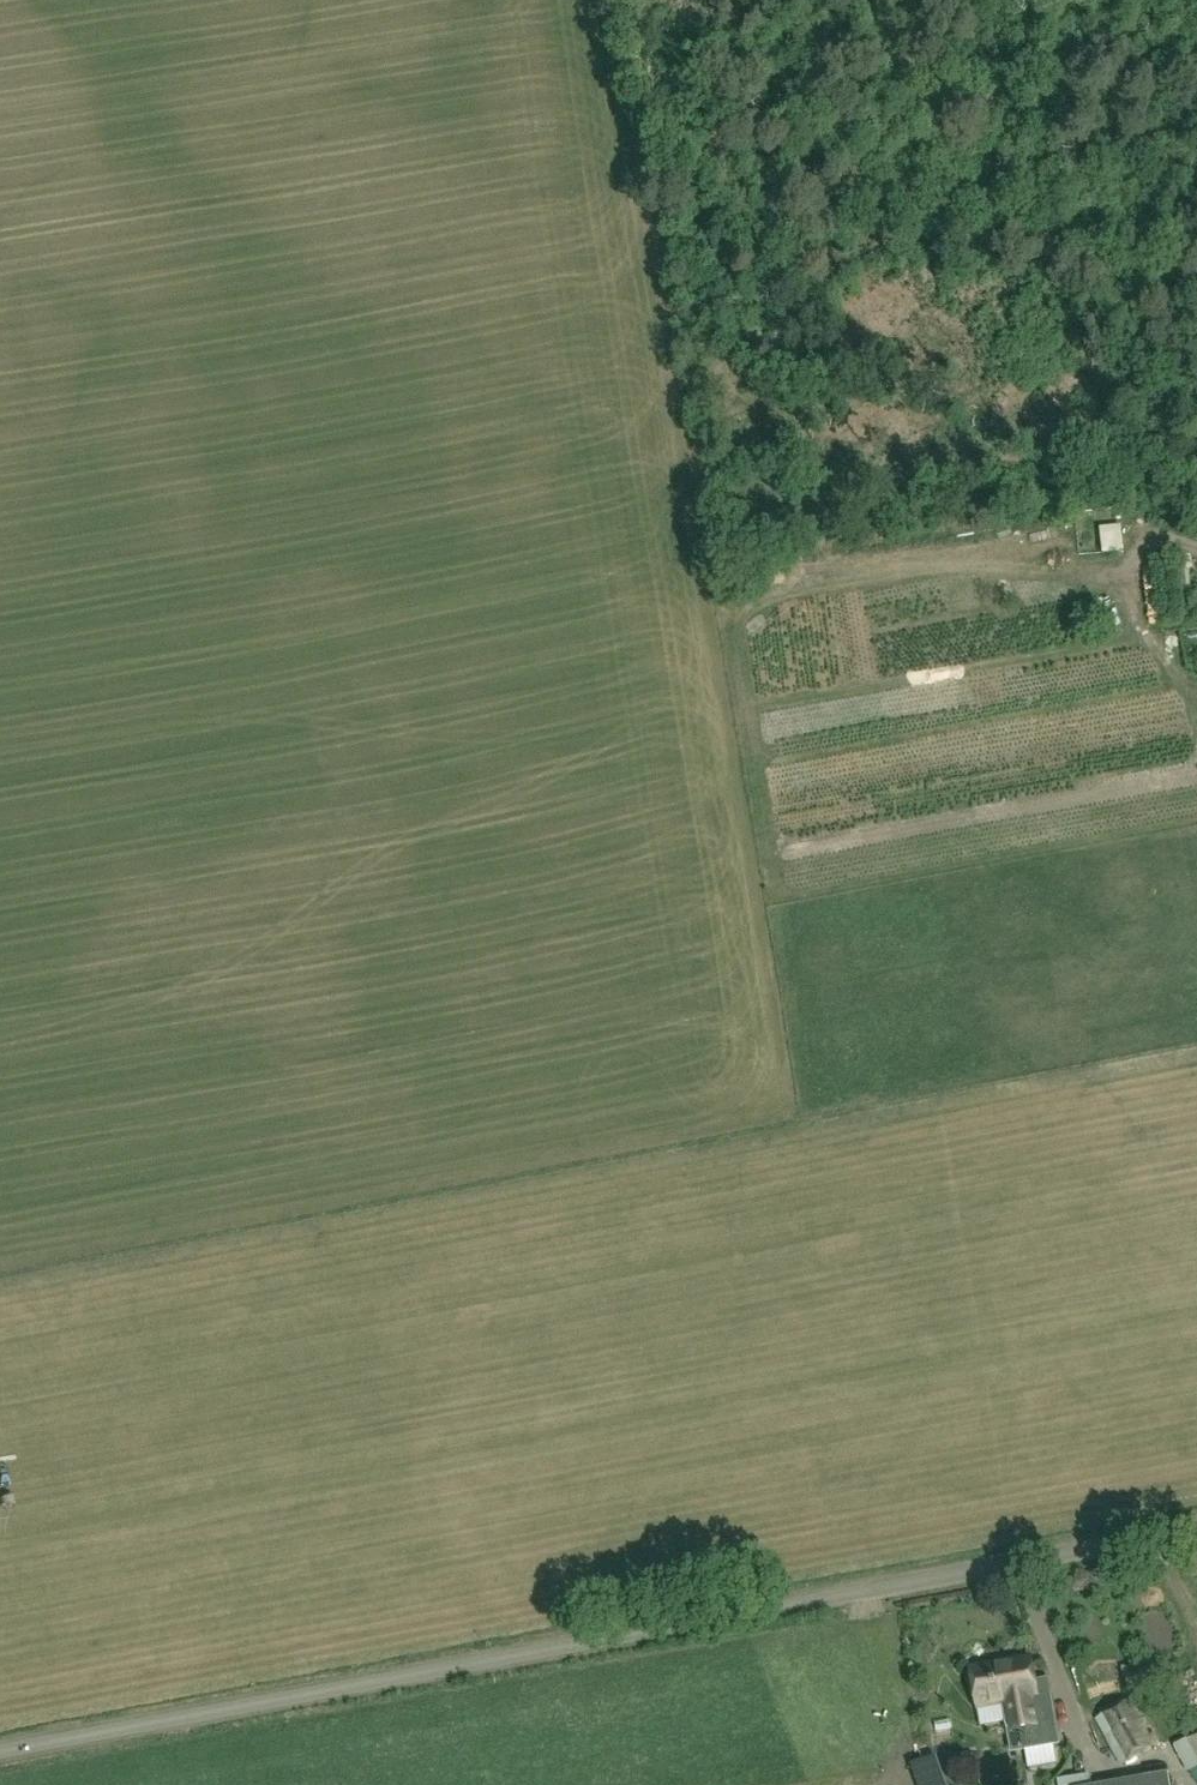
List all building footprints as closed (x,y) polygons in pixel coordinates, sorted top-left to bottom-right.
[(1038,1726),(1034,1698),(1038,1697),(1032,1659),(971,1669),(978,1707),(1010,1702),(1012,1715),(1008,1716),(1010,1731),(1038,1726)] [(1144,1719),(1132,1699),(1096,1719),(1121,1765),(1160,1744),(1145,1718),(1144,1719)] [(1196,1767),(1196,1735),(1176,1743),(1190,1770),(1196,1767)] [(1168,1774),(1101,1784),(1170,1784),(1168,1774)]
